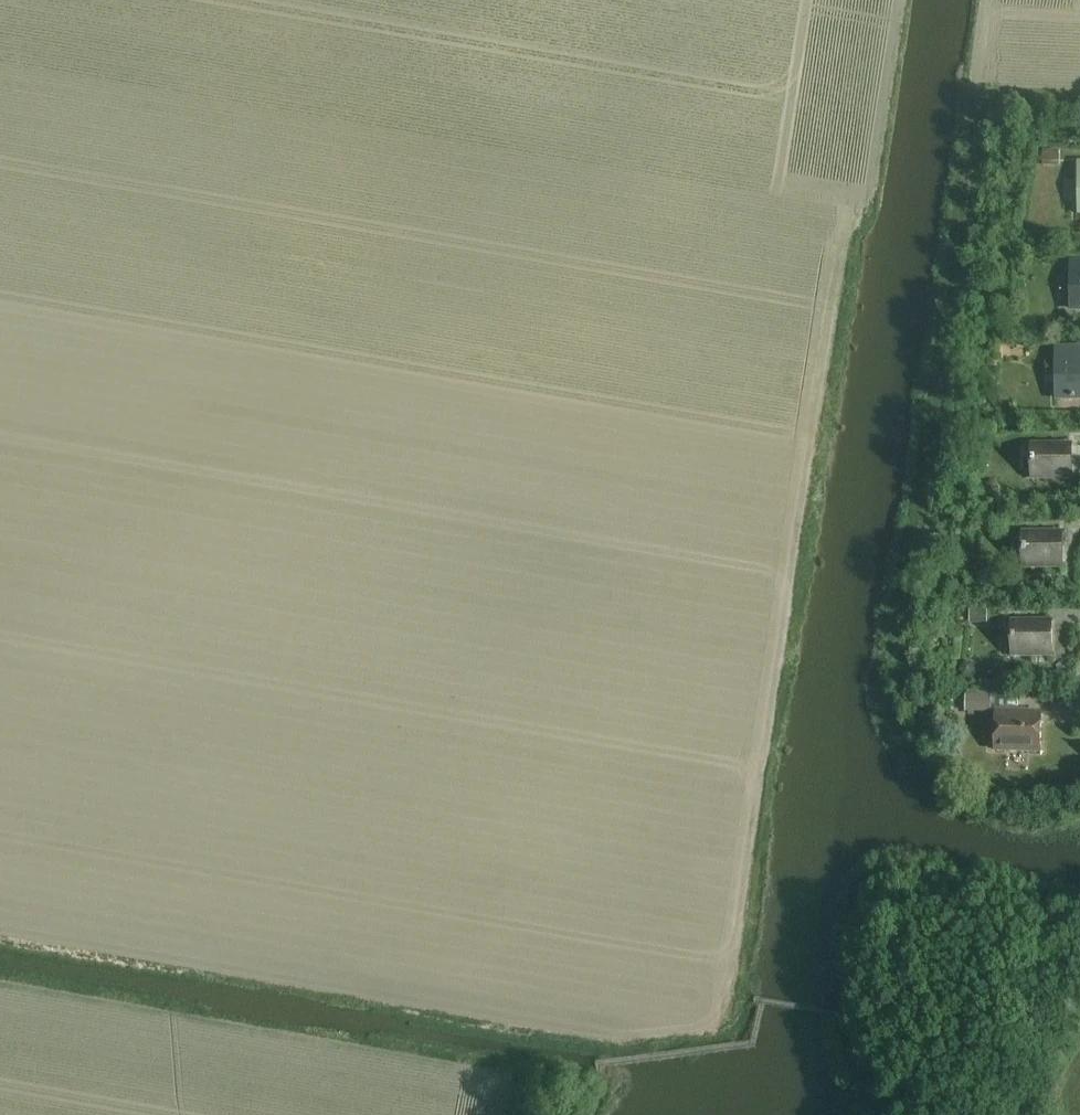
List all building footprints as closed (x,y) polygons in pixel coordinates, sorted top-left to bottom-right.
[(1078,343),(1078,350),(1057,350),(1058,412),(1067,412),(1067,403),(1075,403),(1075,398),(1079,398),(1079,343),(1078,343)] [(1036,445),(1036,480),(1068,479),(1068,445),(1036,445)] [(1026,533),(1026,568),(1058,567),(1058,533),(1026,533)] [(1015,620),(1015,655),(1048,655),(1047,620),(1015,620)] [(975,713),(992,714),(992,696),(966,696),(966,713),(970,713),(970,717),(974,717),(975,713)] [(996,748),(1041,749),(1042,711),(997,710),(996,748)] [(508,751),(536,755),(537,745),(510,741),(508,751)]
